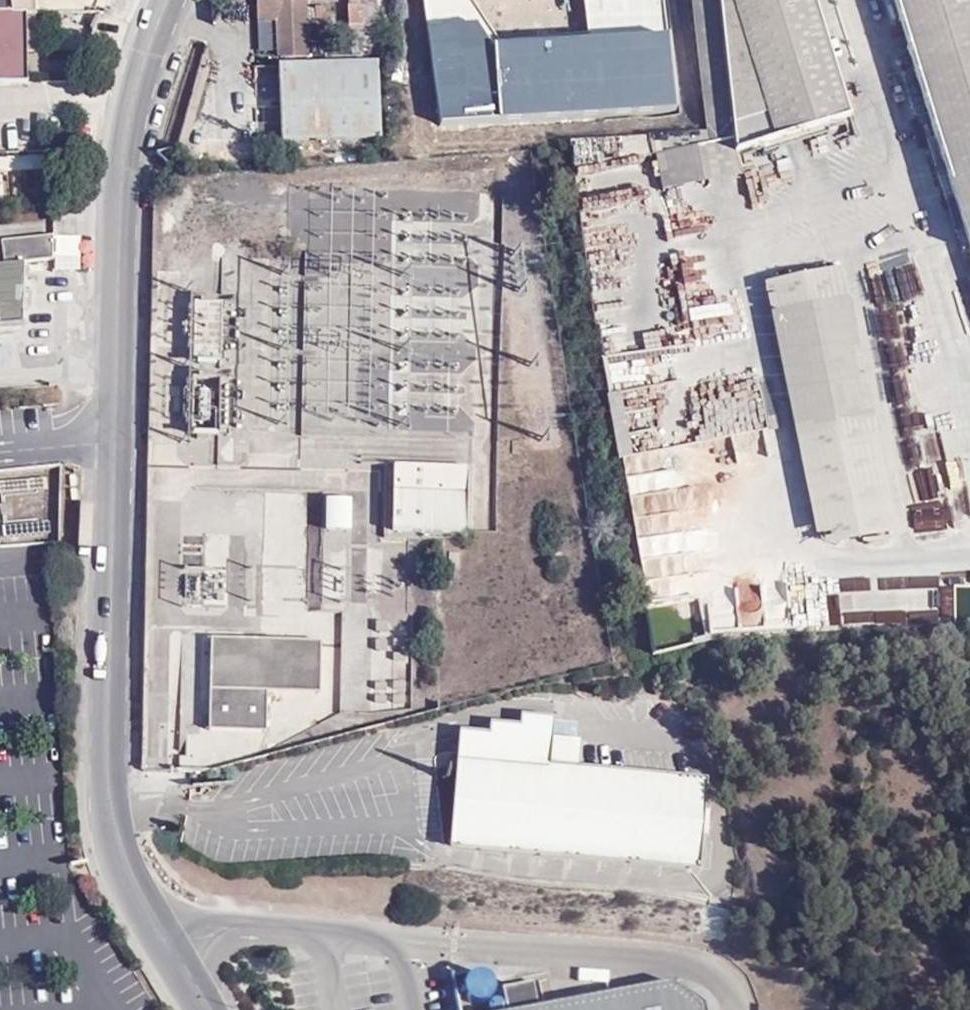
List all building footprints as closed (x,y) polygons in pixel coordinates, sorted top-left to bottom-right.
[(23,82),(23,12),(35,12),(35,0),(0,0),(0,82),(23,82)] [(349,24),(379,24),(377,0),(345,0),(349,24)] [(587,34),(497,39),(472,0),(423,0),(439,130),(678,114),(664,0),(584,0),(587,34)] [(737,146),(852,110),(818,0),(721,0),(737,146)] [(969,240),(969,0),(897,0),(969,240)] [(260,8),(256,8),(258,60),(308,57),(305,7),(260,8)] [(382,136),(377,60),(279,63),(284,143),(382,136)] [(657,154),(691,347),(748,337),(720,175),(728,174),(723,142),(657,154)] [(2,265),(19,262),(51,257),(52,235),(0,242),(0,248),(2,265)] [(896,531),(844,266),(765,283),(819,546),(896,531)] [(0,269),(0,326),(21,324),(20,267),(0,269)] [(902,272),(908,294),(918,291),(912,269),(902,272)] [(221,300),(191,301),(192,366),(223,365),(221,300)] [(468,529),(468,463),(393,462),(392,530),(468,529)] [(352,497),(327,497),(326,528),(351,528),(352,497)] [(205,568),(180,569),(182,605),(229,602),(225,533),(203,535),(205,568)] [(319,693),(320,638),(210,638),(209,728),(266,728),(268,693),(319,693)] [(705,780),(579,767),(551,764),(554,736),(556,716),(524,714),(523,723),(491,720),(490,732),(463,730),(451,849),(700,872),(705,780)] [(551,764),(579,767),(581,739),(554,736),(551,764)] [(536,1001),(533,982),(494,988),(491,974),(464,978),(468,1009),(477,1009),(536,1001)] [(708,1005),(676,979),(524,1009),(710,1009),(708,1005)]
